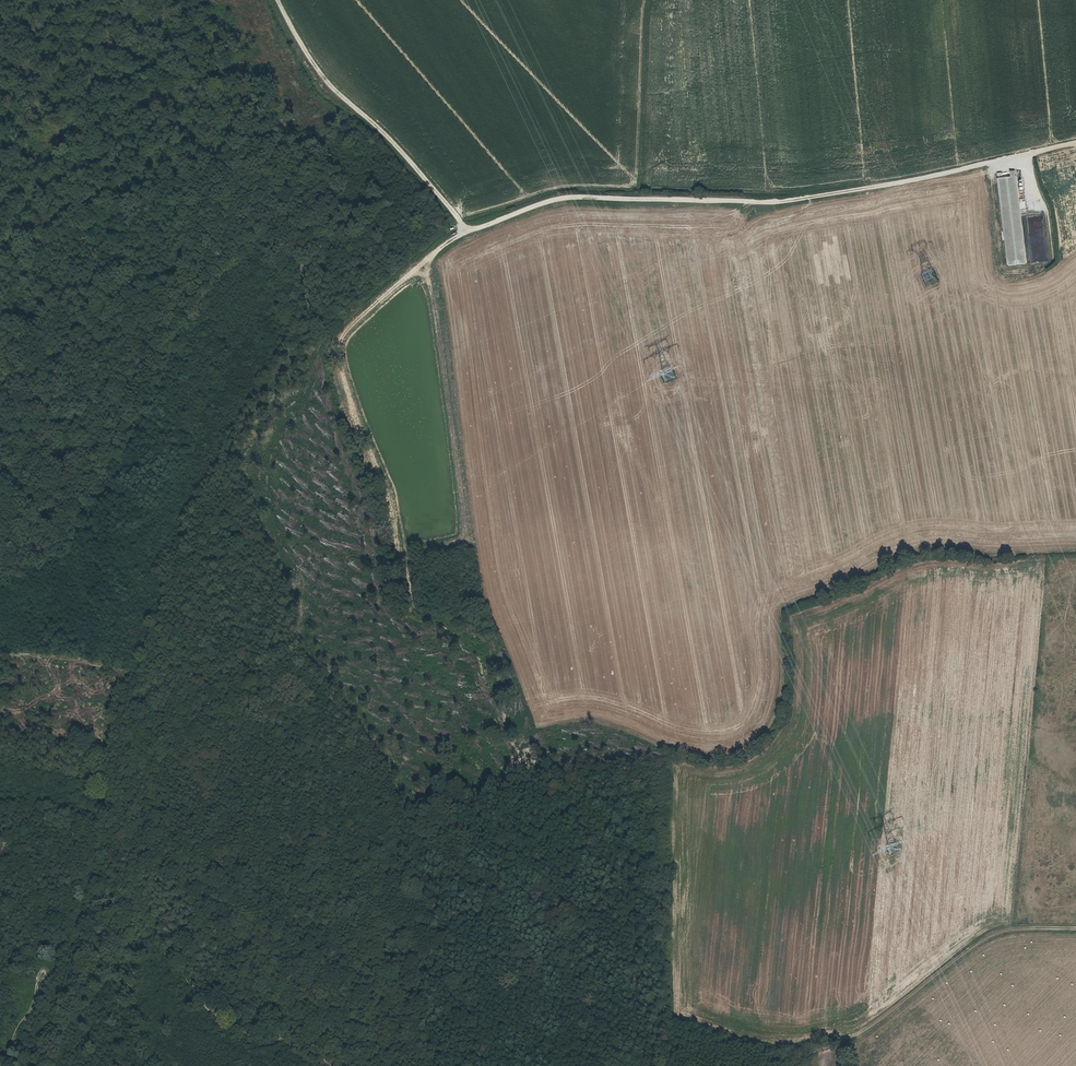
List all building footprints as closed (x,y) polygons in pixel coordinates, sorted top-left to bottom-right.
[(1025,264),(1016,171),(996,173),(1005,265),(1025,264)] [(882,995),(858,1009),(863,1017),(887,1002),(882,995)]
